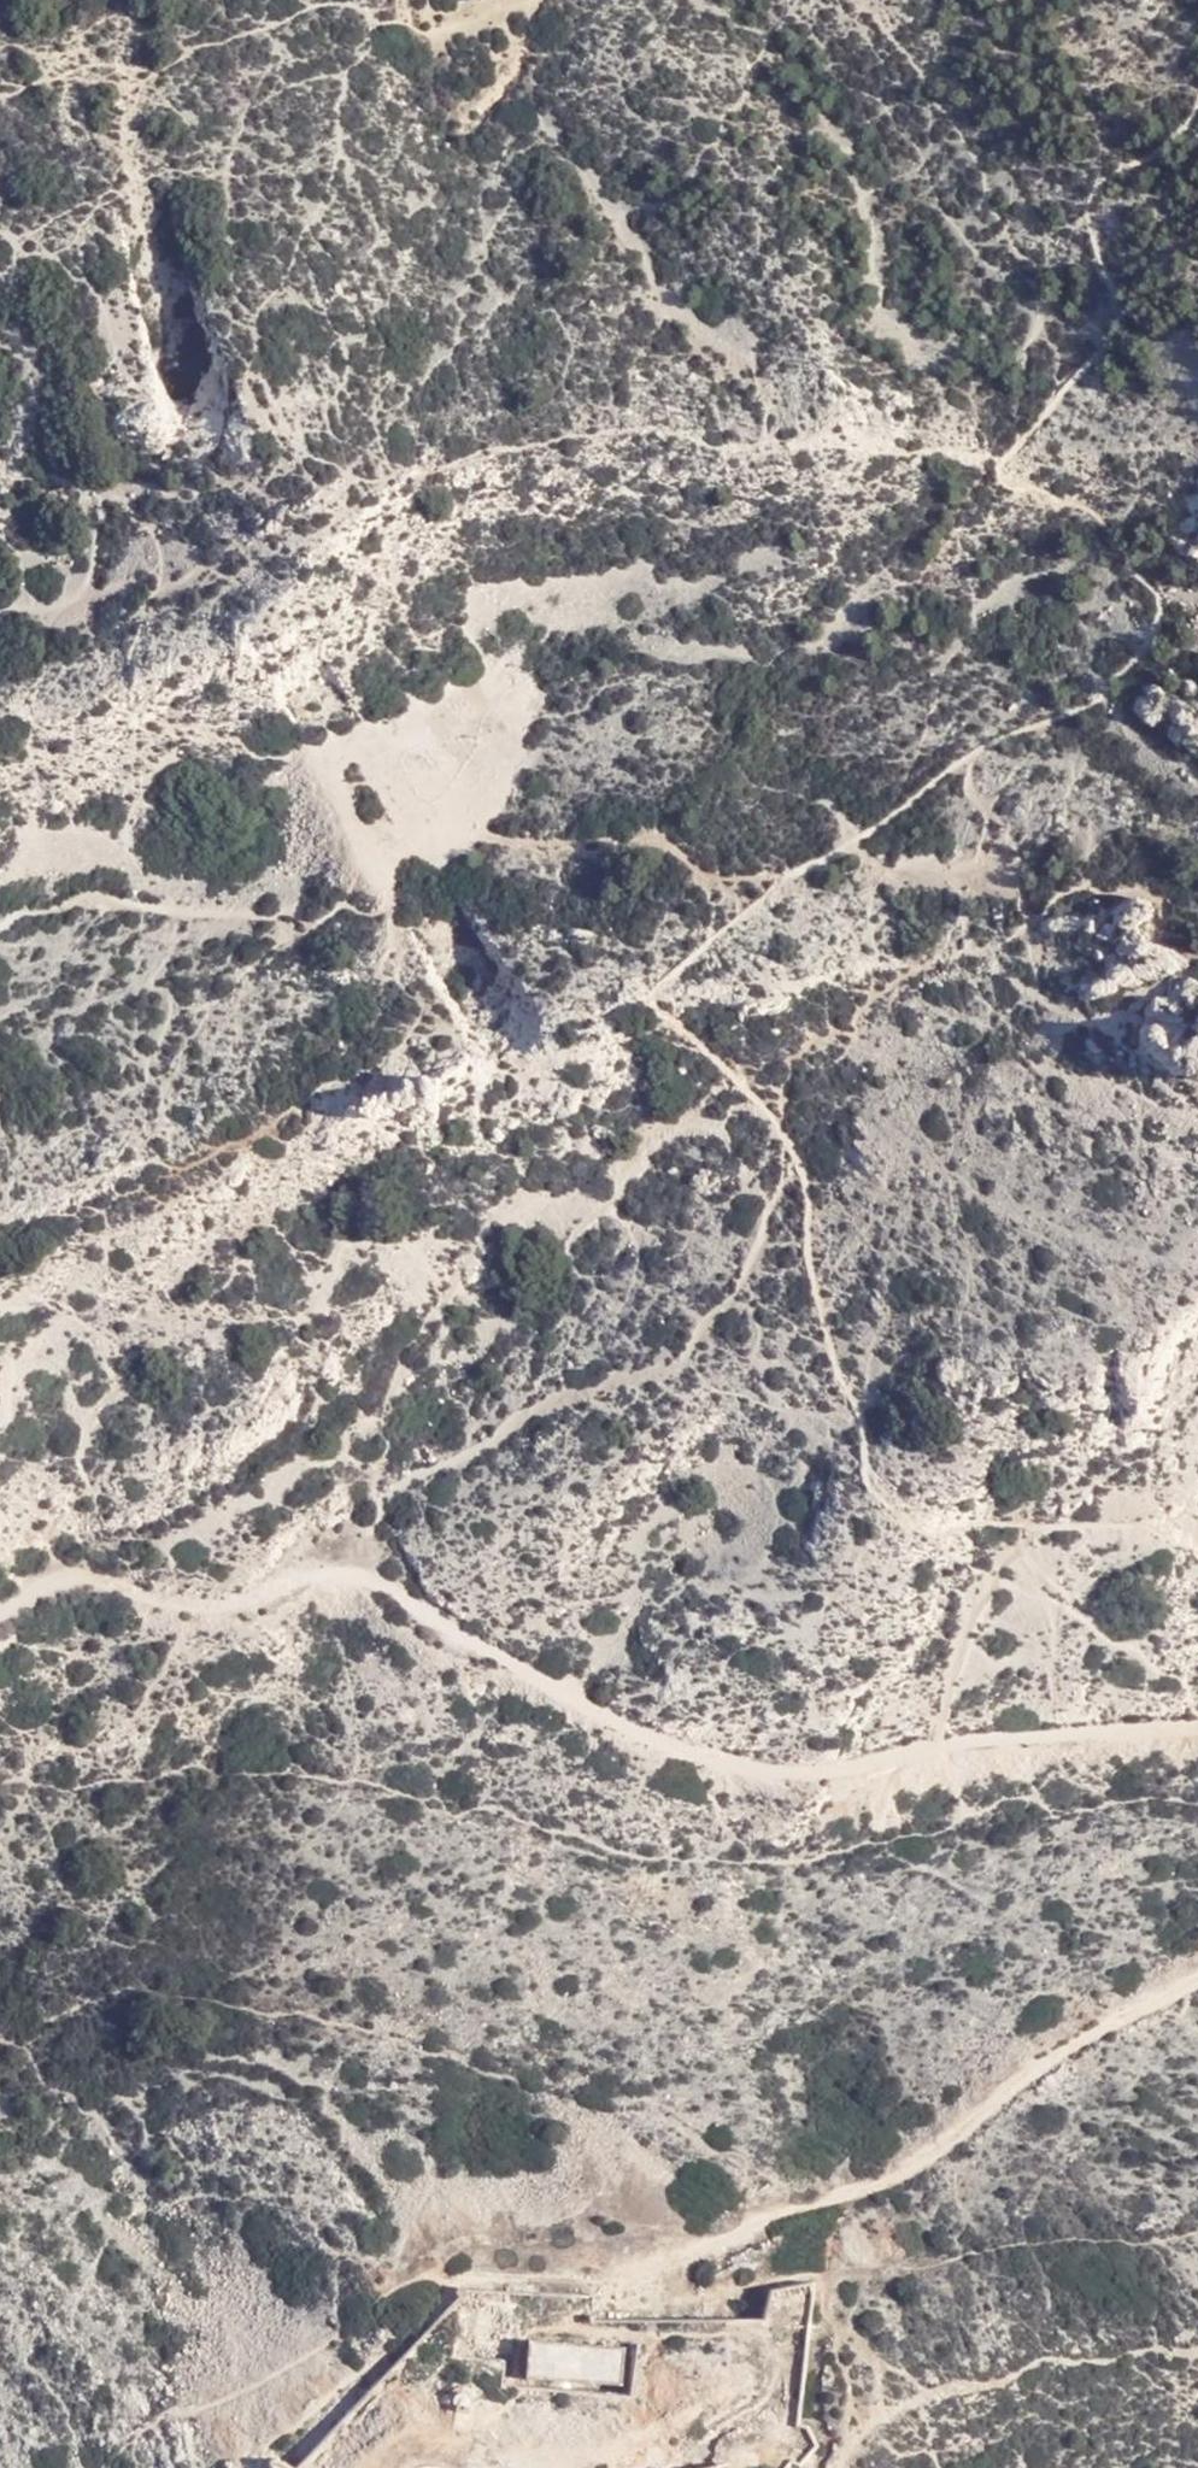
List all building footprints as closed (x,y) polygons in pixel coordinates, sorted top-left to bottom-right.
[(531,2343),(528,2379),(622,2386),(625,2350),(531,2343)]
